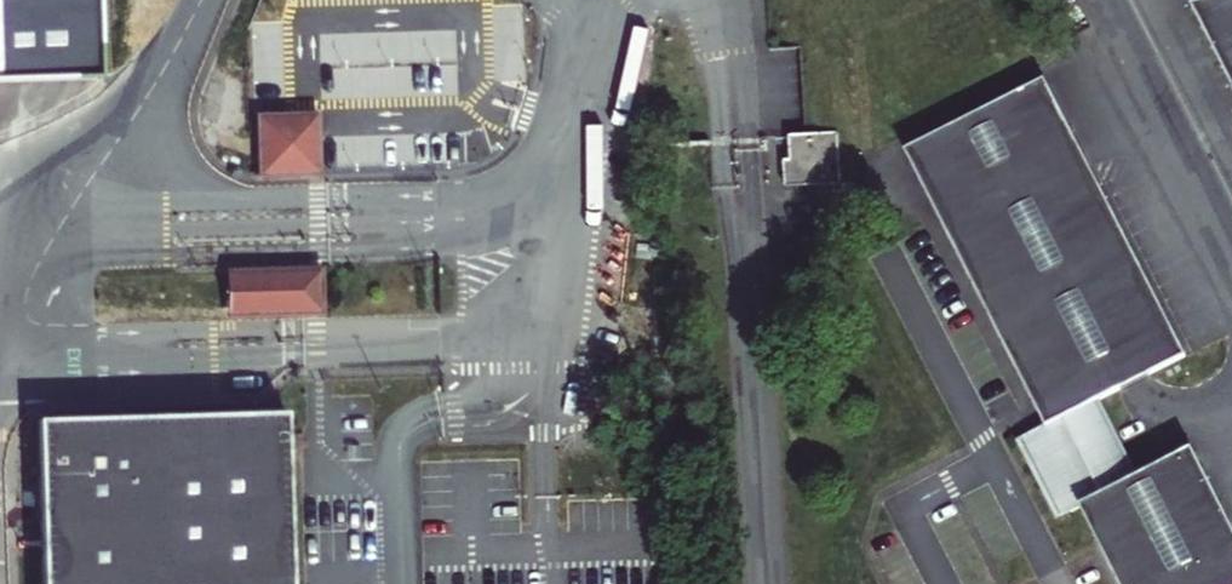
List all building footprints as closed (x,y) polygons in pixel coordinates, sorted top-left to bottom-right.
[(102,82),(100,0),(0,0),(0,83),(102,82)] [(1189,8),(1231,90),(1231,0),(1205,0),(1189,8)] [(1194,445),(1143,473),(1103,399),(1190,352),(1043,80),(904,155),(1052,427),(1025,441),(1064,514),(1085,503),(1128,583),(1231,583),(1231,515),(1194,445)] [(258,176),(316,174),(314,118),(256,120),(258,176)] [(841,183),(839,131),(785,133),(787,184),(841,183)] [(232,307),(297,306),(310,292),(296,278),(232,280),(232,307)] [(37,421),(43,583),(293,583),(286,413),(37,421)]
